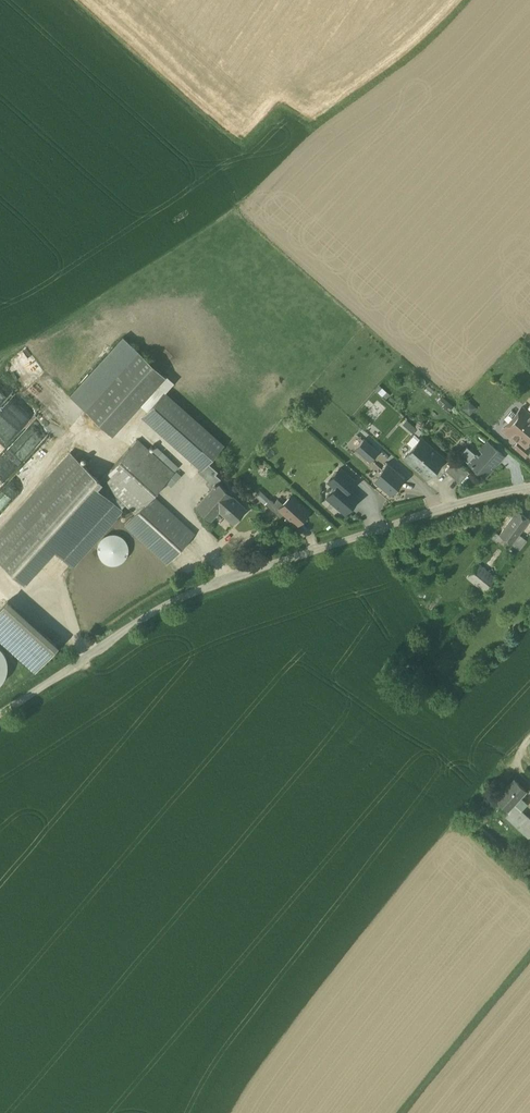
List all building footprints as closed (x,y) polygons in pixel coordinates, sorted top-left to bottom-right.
[(123,337),(70,396),(86,411),(139,352),(123,337)] [(139,352),(86,411),(112,435),(165,377),(139,352)] [(142,417),(201,469),(207,462),(223,444),(164,392),(142,417)] [(463,407),(470,414),(476,406),(469,400),(463,407)] [(453,406),(447,401),(443,406),(448,411),(453,406)] [(521,407),(516,413),(511,410),(505,418),(509,421),(503,427),(517,439),(525,446),(526,446),(529,441),(529,415),(521,407)] [(371,424),(366,431),(377,441),(383,434),(371,424)] [(356,435),(351,441),(358,445),(362,439),(356,435)] [(364,438),(355,449),(370,462),(379,451),(364,438)] [(421,438),(404,457),(427,477),(444,458),(421,438)] [(517,439),(512,445),(525,457),(529,451),(529,450),(526,446),(525,446),(517,439)] [(137,440),(100,480),(126,504),(136,513),(152,495),(153,496),(174,473),(137,440)] [(488,442),(480,451),(483,453),(479,457),(477,455),(469,463),(485,477),(492,468),(489,466),(493,462),(496,464),(503,456),(488,442)] [(70,453),(0,531),(0,560),(24,582),(54,550),(71,566),(126,504),(100,480),(70,453)] [(469,472),(454,459),(445,470),(460,483),(469,472)] [(218,472),(207,462),(201,469),(198,472),(209,481),(206,484),(212,489),(218,483),(221,480),(216,475),(218,472)] [(379,475),(374,480),(390,495),(405,478),(387,462),(377,473),(379,475)] [(334,487),(325,498),(344,515),(360,497),(350,489),(357,482),(339,466),(326,481),(334,487)] [(246,509),(218,483),(212,489),(196,507),(211,520),(219,510),(233,523),(246,509)] [(153,496),(152,495),(136,513),(125,525),(167,563),(194,533),(153,496)] [(309,512),(291,495),(283,504),(278,499),(274,503),(284,513),(297,525),(309,512)] [(284,513),(274,503),(270,499),(265,504),(279,518),(284,513)] [(529,520),(517,511),(506,526),(518,535),(529,520)] [(518,535),(506,526),(499,535),(511,544),(518,535)] [(101,562),(126,562),(127,535),(101,535),(101,562)] [(526,541),(518,535),(511,544),(519,550),(526,541)] [(479,563),(467,577),(484,592),(496,577),(479,563)] [(0,607),(0,639),(35,671),(59,645),(7,599),(0,607)] [(516,781),(498,801),(509,811),(515,805),(527,791),(516,781)] [(527,816),(515,805),(509,811),(509,812),(509,813),(520,824),(527,816)] [(529,817),(519,829),(529,839),(529,818),(529,817)] [(499,841),(484,829),(480,834),(495,846),(499,841)]
